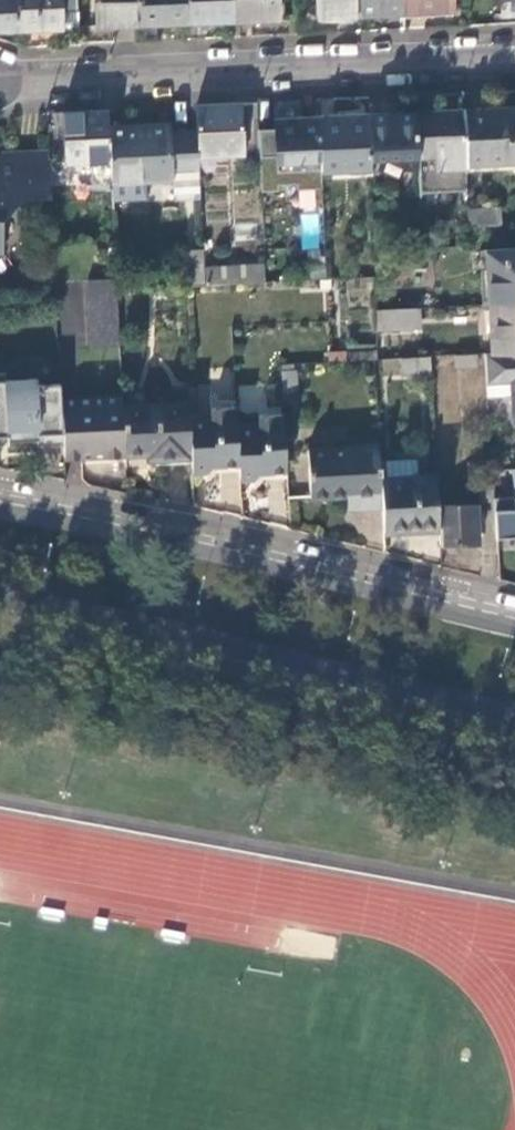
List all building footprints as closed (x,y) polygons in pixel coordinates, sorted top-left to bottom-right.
[(18,31),(17,0),(0,0),(0,32),(18,31)] [(78,0),(17,0),(18,31),(64,30),(64,26),(80,26),(78,0)] [(96,28),(141,27),(139,0),(95,0),(96,28)] [(187,25),(186,0),(139,0),(141,27),(187,25)] [(187,25),(235,23),(234,0),(186,0),(187,25)] [(235,23),(279,20),(278,0),(234,0),(235,23)] [(356,17),(355,0),(317,0),(317,18),(356,17)] [(356,17),(403,14),(402,0),(355,0),(356,17)] [(403,14),(453,12),(453,0),(402,0),(403,14)] [(258,131),(256,105),(196,108),(197,133),(198,157),(259,154),(258,131)] [(464,111),(467,166),(514,164),(514,109),(464,111)] [(417,159),(419,194),(468,192),(467,166),(464,111),(415,113),(417,159)] [(109,129),(108,112),(64,114),(66,165),(111,162),(109,129)] [(417,159),(415,113),(368,116),(370,161),(417,159)] [(370,161),(368,116),(319,118),(319,119),(321,173),(371,170),(370,161)] [(321,173),(319,119),(275,120),(275,130),(258,131),(259,154),(261,194),(278,193),(278,188),(296,187),(297,192),(322,191),(321,173)] [(111,162),(112,184),(171,181),(171,169),(199,167),(198,157),(197,133),(170,134),(169,125),(109,129),(111,162)] [(51,200),(49,156),(0,159),(0,257),(3,257),(2,220),(18,202),(51,200)] [(470,228),(502,226),(502,210),(469,211),(470,228)] [(187,286),(205,286),(204,268),(203,248),(185,249),(187,286)] [(514,303),(514,250),(487,251),(490,305),(514,303)] [(205,286),(266,283),(265,265),(204,268),(205,286)] [(120,348),(117,280),(89,281),(93,349),(120,348)] [(490,305),(492,355),(514,353),(514,303),(490,305)] [(420,309),(374,311),(375,331),(421,328),(420,309)] [(492,355),(487,355),(488,384),(513,383),(513,396),(514,426),(514,353),(492,355)] [(479,369),(478,356),(456,357),(456,370),(479,369)] [(431,358),(403,360),(404,376),(432,375),(431,358)] [(296,372),(282,372),(283,394),(297,393),(296,372)] [(0,374),(0,436),(5,436),(6,442),(37,440),(37,448),(63,447),(61,399),(60,385),(36,386),(35,380),(5,381),(5,374),(0,374)] [(513,383),(488,384),(488,398),(513,396),(513,383)] [(122,397),(61,399),(63,447),(64,460),(125,456),(123,406),(122,397)] [(190,417),(189,404),(123,406),(125,456),(148,454),(149,460),(192,458),(190,417)] [(212,416),(190,417),(192,458),(193,473),(208,473),(214,466),(240,465),(241,481),(255,480),(261,473),(286,472),(284,414),(259,415),(259,423),(237,424),(236,407),(211,408),(212,416)] [(380,509),(377,447),(307,451),(309,498),(345,496),(356,496),(357,509),(380,509)] [(416,458),(380,461),(381,480),(417,478),(416,458)] [(439,507),(437,477),(417,478),(381,480),(382,531),(440,529),(439,507)] [(493,499),(492,479),(478,480),(479,503),(493,502),(493,499)] [(356,496),(345,496),(346,510),(357,509),(356,496)] [(495,538),(514,537),(514,498),(493,499),(493,502),(495,538)] [(440,529),(441,546),(479,544),(477,505),(439,507),(440,529)]
